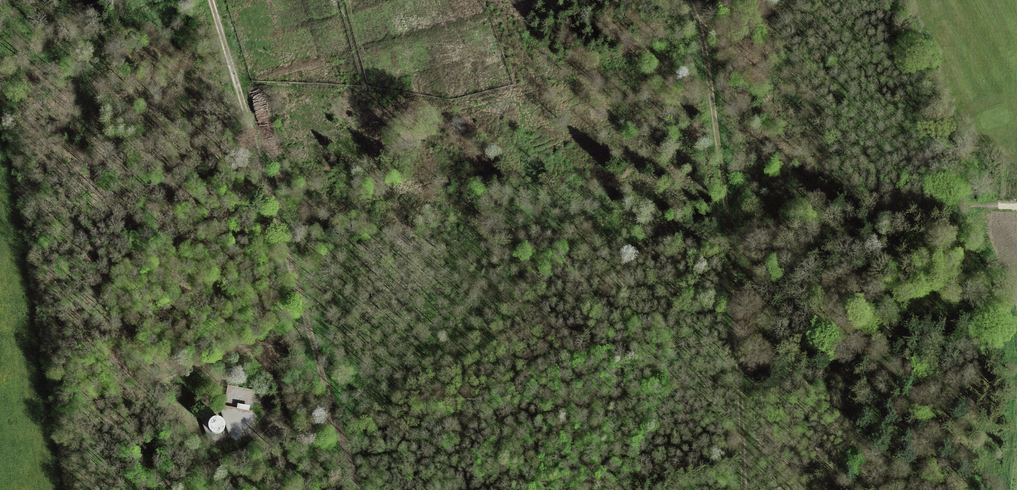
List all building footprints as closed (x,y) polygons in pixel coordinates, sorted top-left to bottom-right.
[(250,412),(254,391),(227,387),(223,410),(200,418),(209,444),(229,437),(235,442),(256,417),(250,412)]
